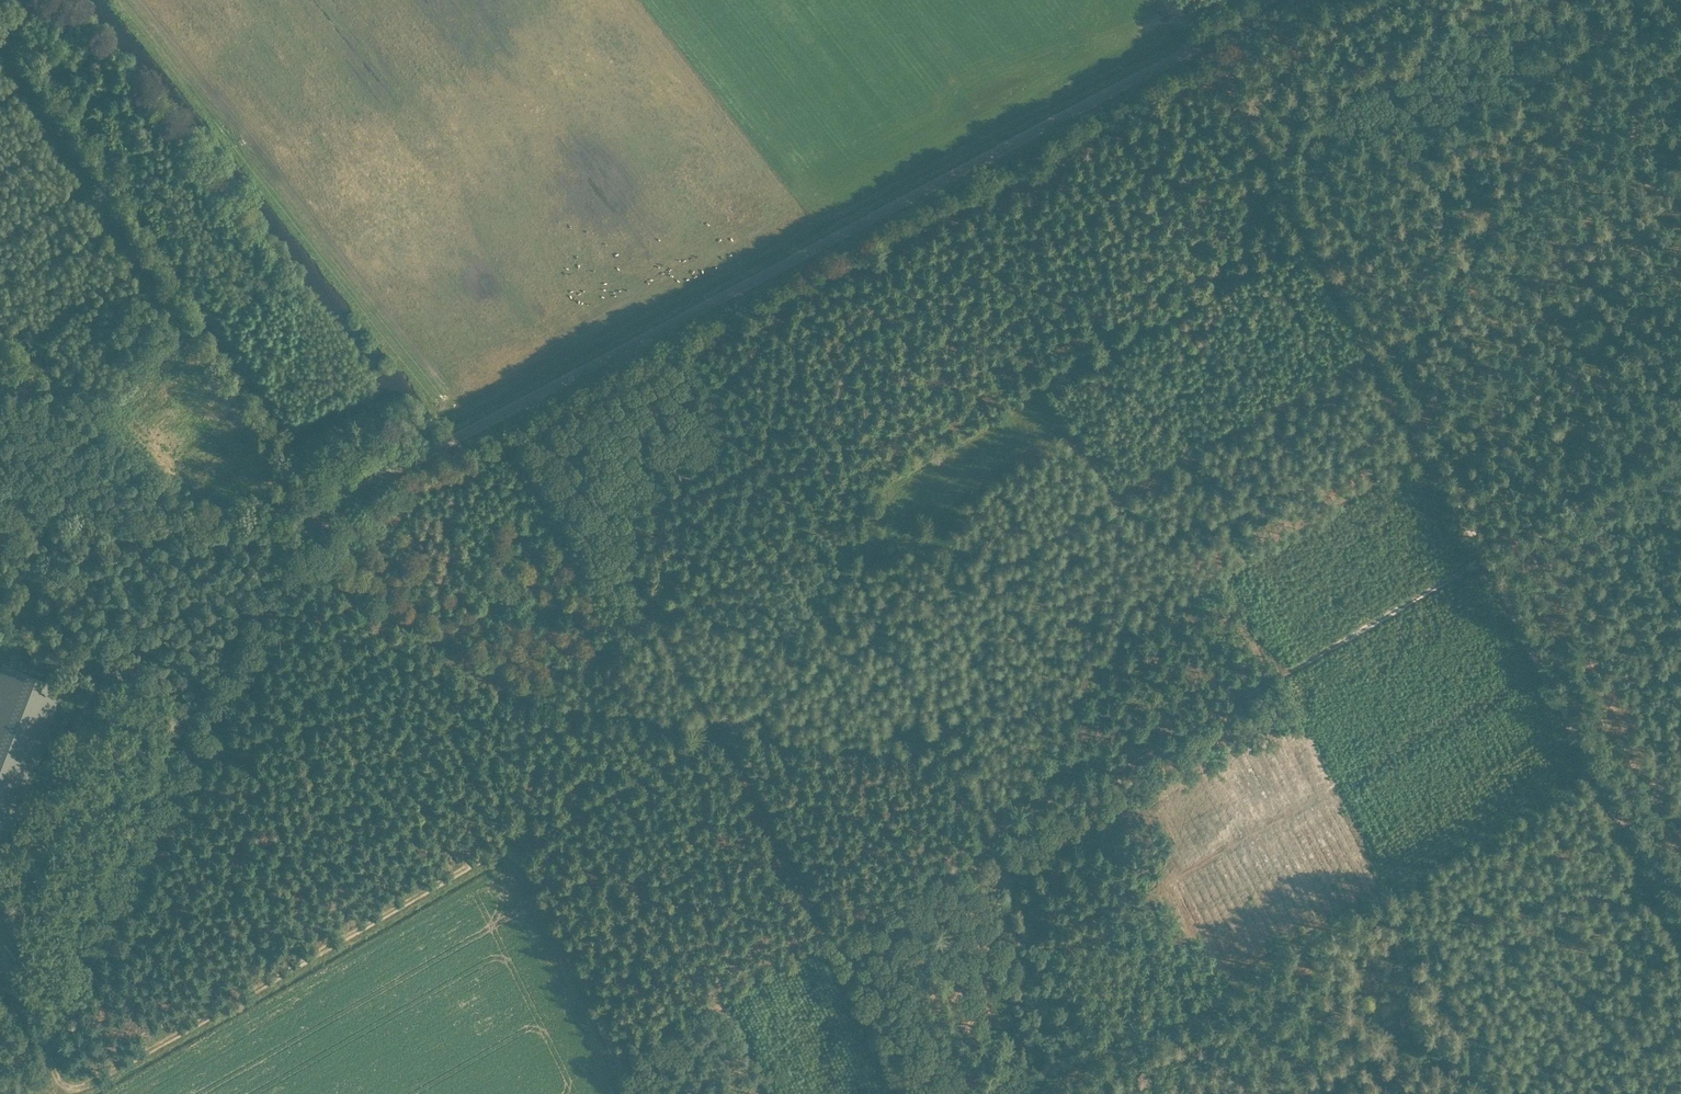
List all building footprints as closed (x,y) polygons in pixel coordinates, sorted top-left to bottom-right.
[(12,687),(26,692),(33,671),(15,665),(14,667),(12,666),(9,673),(16,676),(12,687)]
